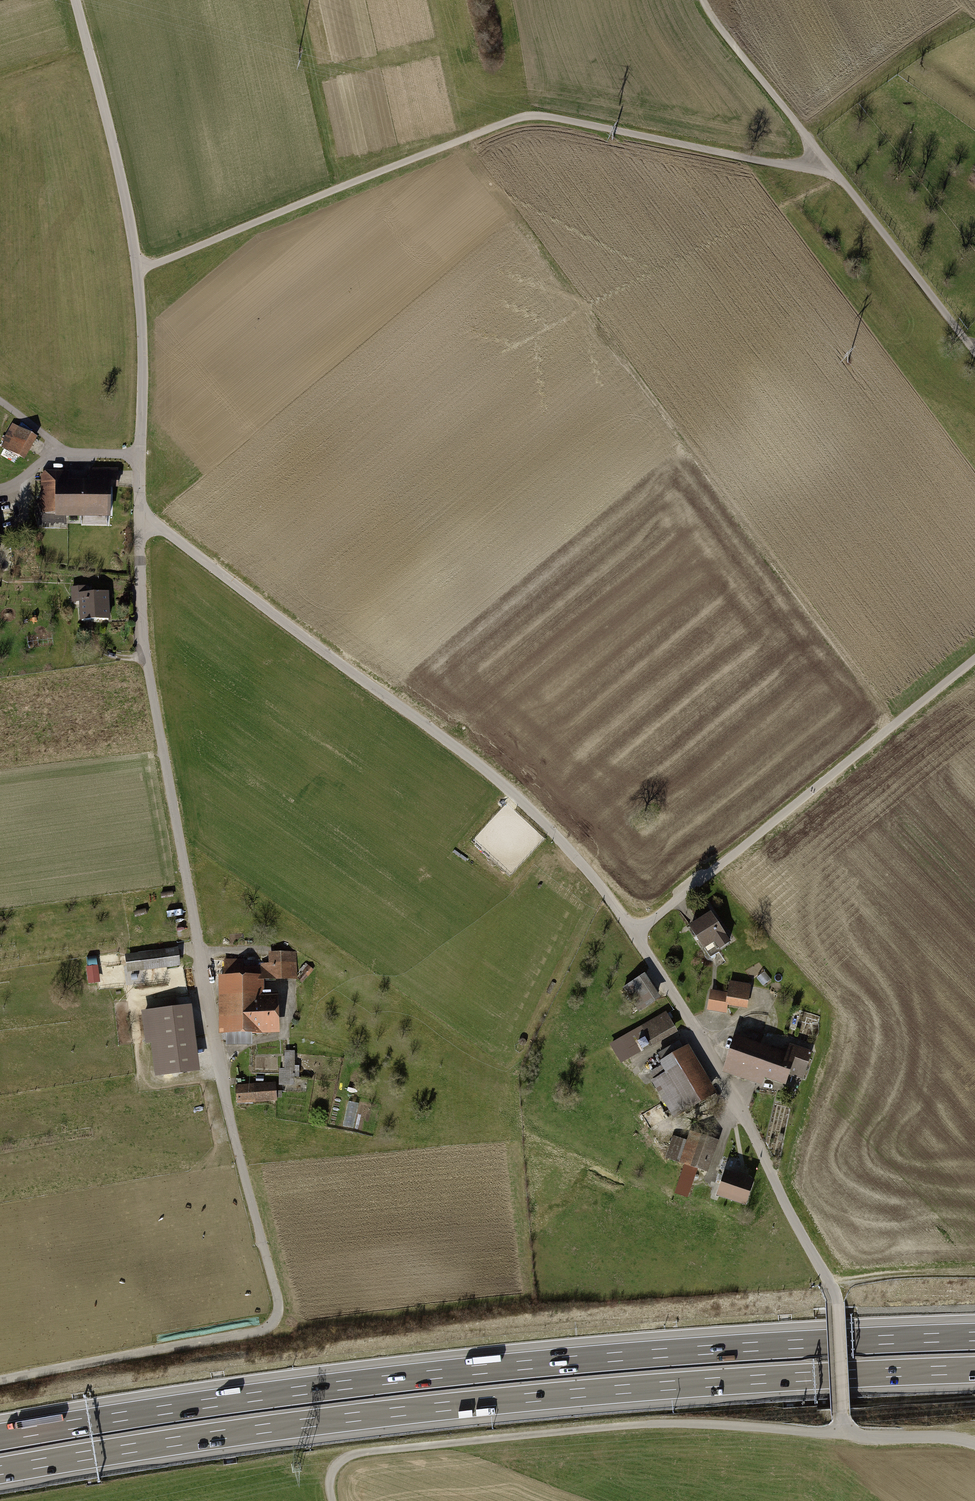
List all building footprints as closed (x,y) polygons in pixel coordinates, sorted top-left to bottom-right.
[(17,428),(3,448),(24,461),(37,441),(17,428)] [(115,474),(53,474),(53,517),(114,517),(115,474)] [(122,620),(122,591),(88,591),(88,620),(122,620)] [(711,913),(688,927),(703,950),(705,949),(710,957),(731,943),(711,913)] [(139,970),(178,964),(175,943),(135,949),(139,970)] [(227,970),(230,1036),(294,1033),(291,979),(316,977),(315,946),(281,947),(282,967),(227,970)] [(89,985),(101,984),(100,966),(88,967),(89,985)] [(651,975),(628,989),(642,1012),(665,998),(651,975)] [(747,1013),(751,989),(729,985),(725,1008),(747,1013)] [(707,1016),(717,1010),(710,996),(699,1003),(707,1016)] [(191,1005),(140,1011),(144,1046),(150,1044),(154,1078),(199,1072),(191,1005)] [(667,1011),(610,1041),(622,1062),(678,1031),(667,1011)] [(734,1038),(720,1073),(779,1096),(788,1073),(804,1079),(814,1053),(790,1043),(785,1057),(734,1038)] [(672,1119),(716,1094),(687,1043),(658,1060),(664,1071),(649,1080),(672,1119)] [(295,1087),(297,1052),(284,1052),(283,1070),(280,1070),(280,1087),(295,1087)] [(236,1089),(238,1104),(279,1101),(278,1085),(236,1089)] [(717,1145),(690,1136),(687,1144),(673,1139),(666,1159),(707,1173),(717,1145)] [(735,1171),(737,1163),(729,1161),(727,1170),(735,1171)] [(698,1172),(680,1166),(675,1179),(679,1180),(674,1196),(688,1200),(698,1172)] [(754,1182),(725,1173),(717,1198),(746,1207),(754,1182)]
